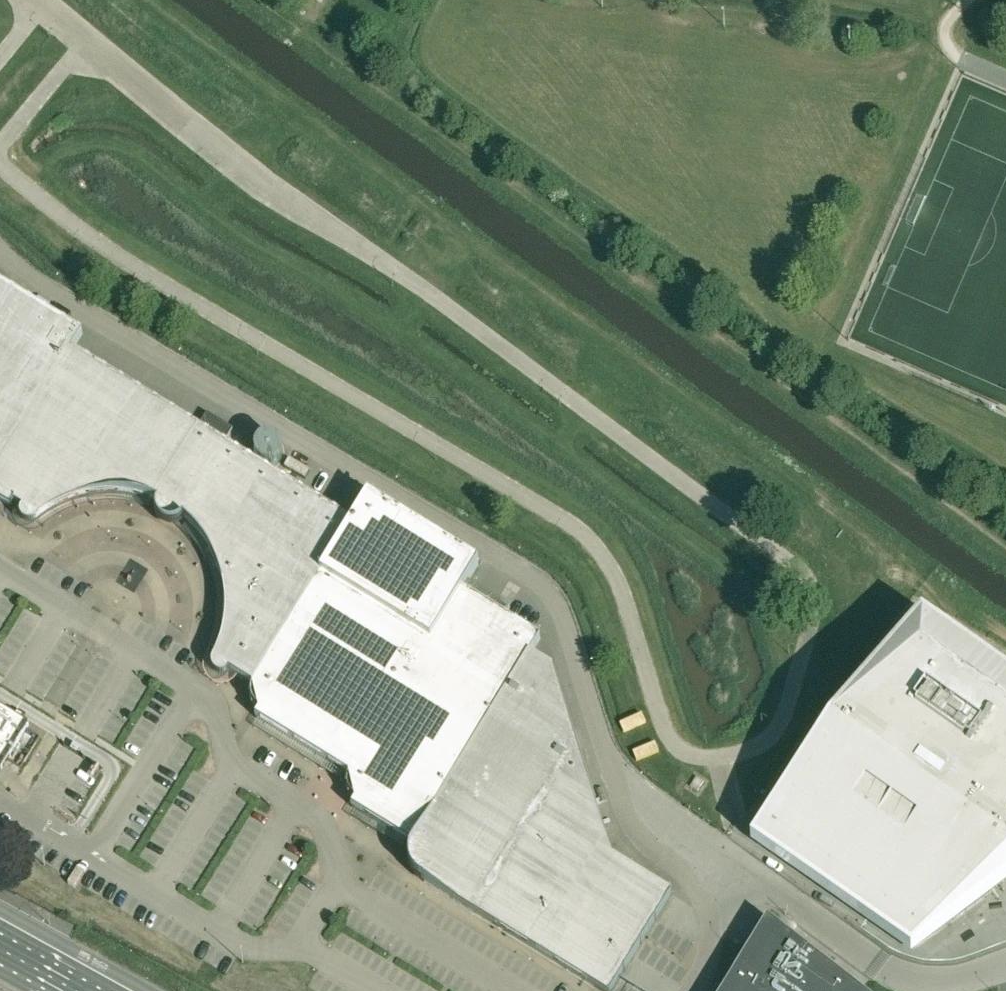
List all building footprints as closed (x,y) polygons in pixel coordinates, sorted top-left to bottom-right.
[(199,428),(72,350),(82,333),(0,283),(0,496),(23,510),(21,515),(23,521),(27,524),(33,524),(38,521),(39,519),(56,508),(74,500),(93,496),(113,494),(133,497),(153,502),(156,504),(156,511),(159,518),(164,522),(170,525),(177,524),(183,521),(195,532),(207,547),(217,565),(223,583),(226,603),(225,623),(221,642),(213,662),(213,667),(215,673),(220,676),(226,676),(231,673),(252,685),(352,522),(225,444),(233,430),(207,414),(199,428)] [(413,845),(529,655),(540,637),(463,590),(479,564),(368,496),(352,522),(252,685),(258,712),(255,718),(348,775),(355,802),(351,807),(413,845)] [(807,761),(751,841),(796,873),(911,953),(1005,885),(1005,676),(922,617),(829,729),(807,761)] [(673,895),(612,858),(552,669),(529,655),(413,845),(410,853),(410,862),(412,870),(417,877),(423,883),(600,990),(613,990),(673,895)] [(2,769),(29,725),(22,721),(25,717),(17,713),(15,717),(0,708),(0,768),(2,769)] [(723,990),(860,990),(767,919),(723,990)]
